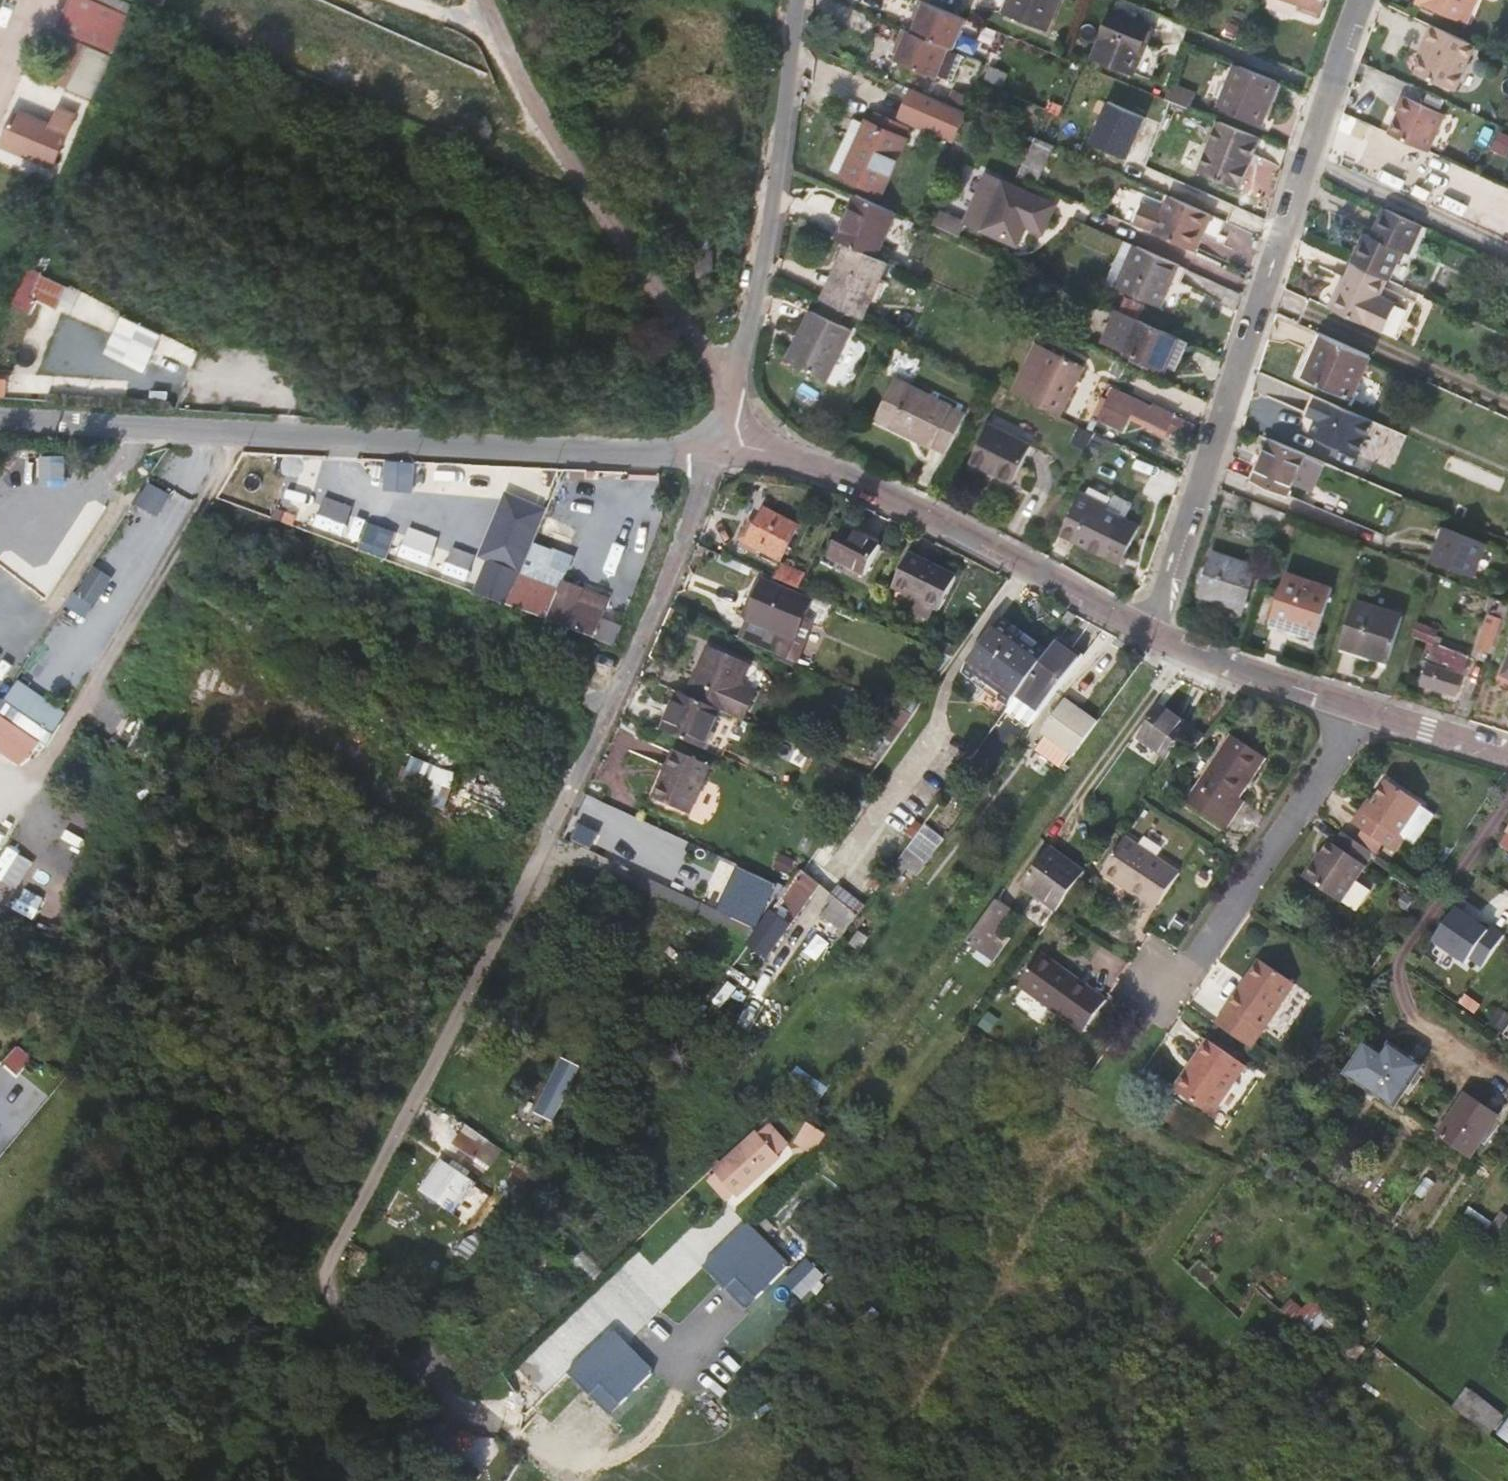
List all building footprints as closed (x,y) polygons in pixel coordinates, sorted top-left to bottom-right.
[(59,30),(115,55),(131,17),(91,0),(72,0),(59,30)] [(121,0),(91,0),(131,17),(136,7),(121,0)] [(966,19),(919,0),(907,29),(951,47),(954,49),(966,19)] [(1003,13),(1047,31),(1059,0),(1008,0),(1003,13)] [(1299,4),(1298,8),(1318,16),(1323,0),(1289,0),(1299,4)] [(1416,4),(1467,25),(1477,0),(1418,0),(1416,4)] [(1149,25),(1113,11),(1095,57),(1133,73),(1140,57),(1137,55),(1149,25)] [(1150,41),(1165,45),(1170,27),(1155,23),(1150,41)] [(1478,46),(1434,27),(1427,43),(1431,45),(1427,54),(1418,74),(1458,92),(1478,46)] [(907,29),(903,28),(897,43),(902,45),(898,53),(896,60),(938,77),(951,47),(907,29)] [(101,103),(120,60),(74,41),(56,83),(101,103)] [(898,53),(902,45),(897,43),(894,51),(898,53)] [(1280,81),(1236,63),(1218,106),(1262,124),(1280,81)] [(966,113),(912,90),(901,116),(955,139),(966,113)] [(1394,112),(1397,114),(1388,135),(1428,153),(1444,117),(1401,97),(1394,112)] [(1109,98),(1091,141),(1131,158),(1149,116),(1109,98)] [(53,165),(74,114),(58,107),(50,126),(15,112),(2,144),(53,165)] [(870,110),(865,122),(908,141),(914,129),(870,110)] [(1397,114),(1394,112),(1385,134),(1388,135),(1397,114)] [(1071,122),(1053,114),(1043,136),(1062,144),(1071,122)] [(828,167),(841,173),(865,122),(851,116),(828,167)] [(865,122),(841,173),(885,194),(908,141),(865,122)] [(1244,191),(1265,139),(1224,123),(1203,175),(1244,191)] [(1355,123),(1354,126),(1351,133),(1361,138),(1364,131),(1365,127),(1355,123)] [(672,130),(663,128),(661,136),(670,138),(672,130)] [(1018,175),(1037,184),(1053,144),(1036,136),(1018,175)] [(1258,159),(1258,189),(1272,189),(1272,159),(1258,159)] [(1055,205),(993,177),(986,181),(969,216),(973,226),(1017,245),(1026,226),(1043,233),(1055,205)] [(898,213),(854,194),(835,239),(846,244),(878,259),(898,213)] [(1128,222),(1134,225),(1143,205),(1164,214),(1171,197),(1166,195),(1162,204),(1140,195),(1128,222)] [(1143,205),(1134,225),(1134,227),(1194,254),(1202,237),(1216,244),(1226,222),(1171,197),(1164,214),(1143,205)] [(1384,209),(1371,236),(1402,251),(1409,254),(1422,226),(1384,209)] [(1388,280),(1402,251),(1371,236),(1364,233),(1350,262),(1351,263),(1386,279),(1388,280)] [(713,239),(699,239),(699,251),(713,251),(713,239)] [(1108,282),(1118,287),(1137,246),(1127,242),(1108,282)] [(846,244),(821,298),(823,299),(839,307),(848,311),(864,319),(890,264),(878,259),(846,244)] [(1137,246),(1118,287),(1161,307),(1180,265),(1137,246)] [(713,251),(699,251),(696,251),(696,277),(713,277),(713,251)] [(1379,294),(1386,279),(1351,263),(1331,308),(1336,310),(1380,330),(1394,302),(1379,294)] [(34,314),(41,300),(58,308),(69,283),(31,265),(13,304),(34,314)] [(1039,281),(1015,270),(1008,285),(1033,296),(1039,281)] [(69,310),(105,328),(116,308),(80,289),(69,310)] [(823,299),(816,313),(841,325),(848,311),(839,307),(823,299)] [(1124,314),(1138,320),(1142,310),(1129,304),(1124,314)] [(853,331),(841,325),(816,313),(810,311),(787,359),(829,380),(853,331)] [(1106,343),(1133,356),(1131,360),(1148,368),(1151,363),(1163,369),(1166,363),(1175,368),(1187,341),(1138,320),(1124,314),(1119,312),(1106,343)] [(105,354),(146,372),(163,333),(123,314),(105,354)] [(11,322),(0,350),(0,372),(10,376),(28,328),(11,322)] [(924,334),(915,330),(910,342),(918,346),(924,334)] [(1303,362),(1310,365),(1323,335),(1316,332),(1303,362)] [(1368,356),(1323,335),(1310,365),(1304,378),(1348,398),(1368,356)] [(1023,397),(1046,348),(1036,343),(1013,392),(1023,397)] [(1082,365),(1046,348),(1023,397),(1028,400),(1059,415),(1082,365)] [(966,416),(894,380),(876,419),(947,454),(966,416)] [(1132,412),(1163,426),(1162,429),(1190,442),(1197,427),(1169,414),(1116,389),(1114,391),(1110,389),(1108,393),(1112,395),(1102,418),(1122,428),(1125,428),(1132,412)] [(1373,421),(1315,397),(1307,415),(1317,419),(1310,435),(1359,455),(1373,421)] [(1031,448),(988,427),(971,462),(1014,483),(1031,448)] [(1326,464),(1304,455),(1270,440),(1252,481),(1287,496),(1292,485),(1314,494),(1326,464)] [(387,490),(416,489),(415,461),(386,462),(387,490)] [(171,496),(149,484),(136,507),(158,519),(171,496)] [(0,492),(0,522),(29,519),(26,490),(0,492)] [(508,493),(467,590),(476,594),(513,506),(544,518),(548,508),(508,493)] [(1132,504),(1116,496),(1110,507),(1082,493),(1063,533),(1123,564),(1141,525),(1126,518),(1132,504)] [(1246,519),(1279,532),(1280,531),(1285,515),(1253,502),(1246,519)] [(476,594),(507,605),(524,565),(544,518),(513,506),(476,594)] [(799,524),(765,507),(752,531),(747,529),(738,545),(758,555),(761,549),(781,559),(799,524)] [(279,511),(276,520),(285,524),(288,514),(279,511)] [(298,518),(288,514),(285,524),(294,527),(298,518)] [(542,534),(570,543),(576,525),(548,516),(542,534)] [(361,548),(390,558),(398,532),(369,522),(361,548)] [(880,544),(845,527),(830,556),(866,574),(880,544)] [(1485,545),(1443,528),(1430,559),(1473,576),(1485,545)] [(957,574),(910,551),(893,585),(919,597),(912,611),(930,619),(936,606),(940,608),(957,574)] [(1255,567),(1211,553),(1199,593),(1243,607),(1255,567)] [(806,573),(781,563),(775,577),(800,588),(806,573)] [(70,606),(88,617),(110,581),(92,570),(70,606)] [(1331,588),(1284,573),(1269,621),(1316,636),(1331,588)] [(520,575),(507,605),(594,637),(605,606),(581,597),(583,589),(561,581),(558,589),(520,575)] [(755,623),(772,581),(764,578),(747,620),(755,623)] [(804,617),(812,597),(772,581),(755,623),(747,620),(740,638),(798,664),(815,621),(804,617)] [(608,598),(583,589),(581,597),(605,606),(608,598)] [(1402,616),(1354,601),(1340,645),(1389,660),(1402,616)] [(1060,620),(1068,626),(1076,615),(1067,611),(1060,620)] [(1501,619),(1488,615),(1476,648),(1490,653),(1501,619)] [(1022,640),(1027,635),(1001,617),(962,670),(1010,705),(1045,657),(1022,640)] [(1416,623),(1412,637),(1431,643),(1435,630),(1416,623)] [(1050,651),(1027,635),(1022,640),(1045,657),(1050,651)] [(1007,709),(1030,725),(1080,658),(1057,642),(1050,651),(1045,657),(1010,705),(1007,709)] [(1468,656),(1434,644),(1421,684),(1455,695),(1468,656)] [(744,720),(757,691),(741,684),(749,666),(750,664),(709,646),(687,695),(720,709),(744,720)] [(766,673),(749,666),(741,684),(757,691),(766,673)] [(17,679),(0,705),(0,755),(22,768),(24,765),(29,764),(41,744),(49,748),(69,715),(17,679)] [(687,695),(679,691),(662,730),(697,745),(724,757),(732,738),(712,729),(720,709),(687,695)] [(904,726),(922,702),(909,694),(892,718),(904,726)] [(1073,755),(1098,720),(1066,697),(1040,732),(1073,755)] [(1137,736),(1167,757),(1177,743),(1189,726),(1160,705),(1137,736)] [(1189,726),(1177,743),(1191,752),(1203,736),(1189,726)] [(1270,762),(1236,737),(1187,802),(1227,831),(1246,804),(1242,801),(1270,762)] [(710,765),(674,749),(653,797),(689,813),(710,765)] [(415,756),(402,791),(447,807),(460,772),(415,756)] [(503,810),(513,778),(479,768),(469,800),(503,810)] [(1388,780),(1374,802),(1365,815),(1360,811),(1351,824),(1361,831),(1382,845),(1392,852),(1400,840),(1413,848),(1434,816),(1418,806),(1420,802),(1388,780)] [(1365,815),(1374,802),(1368,798),(1360,811),(1365,815)] [(905,847),(926,863),(943,840),(923,824),(905,847)] [(1382,845),(1361,831),(1354,841),(1371,852),(1375,855),(1382,845)] [(1324,859),(1309,883),(1340,904),(1366,866),(1363,864),(1371,852),(1354,841),(1342,832),(1334,846),(1329,843),(1320,856),(1324,859)] [(1168,863),(1128,834),(1103,868),(1144,897),(1168,863)] [(905,847),(888,871),(899,880),(908,868),(916,875),(926,863),(905,847)] [(1022,885),(1057,910),(1085,872),(1050,847),(1022,885)] [(0,867),(0,884),(20,894),(35,863),(8,851),(0,867)] [(825,857),(817,852),(805,869),(813,875),(825,857)] [(795,860),(781,854),(774,869),(787,876),(795,860)] [(1303,879),(1309,883),(1324,859),(1320,856),(1303,879)] [(771,883),(731,863),(710,905),(751,925),(771,883)] [(818,885),(800,872),(790,886),(771,912),(764,923),(781,934),(788,924),(788,925),(797,913),(818,885)] [(882,879),(875,874),(866,886),(873,892),(882,879)] [(1429,879),(1421,874),(1415,882),(1423,887),(1429,879)] [(831,894),(833,896),(857,912),(864,903),(838,884),(831,894)] [(1410,899),(1402,893),(1393,905),(1402,911),(1410,899)] [(824,916),(844,931),(857,912),(833,896),(829,902),(832,904),(824,916)] [(968,940),(986,954),(998,938),(1017,911),(999,898),(968,940)] [(1470,961),(1485,970),(1507,934),(1457,904),(1433,943),(1467,964),(1470,961)] [(1185,925),(1177,919),(1171,927),(1179,934),(1185,925)] [(998,938),(986,954),(994,959),(1006,944),(998,938)] [(1109,996),(1044,950),(1022,981),(1086,1027),(1109,996)] [(1218,1025),(1253,1050),(1296,986),(1259,962),(1217,1024),(1218,1025)] [(1500,1007),(1486,1028),(1501,1039),(1504,1034),(1507,1028),(1507,1013),(1500,1007)] [(1218,1025),(1207,1040),(1246,1067),(1257,1052),(1253,1050),(1218,1025)] [(1246,1067),(1207,1040),(1196,1056),(1201,1060),(1190,1075),(1186,1071),(1174,1090),(1213,1117),(1246,1067)] [(1422,1065),(1390,1043),(1382,1054),(1366,1044),(1347,1072),(1395,1105),(1422,1065)] [(576,1065),(558,1052),(529,1093),(547,1106),(576,1065)] [(1196,1056),(1186,1071),(1190,1075),(1201,1060),(1196,1056)] [(798,1065),(792,1073),(822,1094),(828,1086),(798,1065)] [(822,1094),(792,1073),(786,1082),(816,1103),(822,1094)] [(1498,1117),(1466,1094),(1439,1133),(1472,1156),(1498,1117)] [(489,1140),(466,1124),(454,1142),(477,1158),(489,1140)] [(757,1131),(714,1170),(717,1174),(736,1195),(738,1198),(782,1158),(778,1155),(790,1145),(772,1124),(760,1134),(757,1131)] [(826,1135),(809,1124),(796,1143),(814,1155),(826,1135)] [(503,1150),(489,1140),(477,1158),(491,1168),(503,1150)] [(451,1165),(443,1159),(422,1189),(469,1222),(490,1192),(468,1177),(460,1171),(451,1165)] [(472,1172),(455,1160),(451,1165),(460,1171),(468,1177),(472,1172)] [(529,1171),(520,1164),(514,1173),(523,1180),(529,1171)] [(1279,1170),(1270,1164),(1262,1173),(1271,1180),(1279,1170)] [(736,1195),(717,1174),(708,1181),(727,1203),(736,1195)] [(1502,1212),(1487,1232),(1500,1241),(1507,1230),(1507,1217),(1502,1212)] [(1484,1232),(1490,1224),(1478,1215),(1472,1223),(1484,1232)] [(703,1263),(745,1308),(793,1264),(751,1219),(703,1263)] [(481,1241),(469,1232),(453,1254),(466,1262),(481,1241)] [(804,1299),(829,1272),(809,1254),(784,1281),(804,1299)] [(1218,1278),(1199,1261),(1189,1272),(1192,1274),(1208,1289),(1218,1278)] [(784,1283),(762,1307),(783,1327),(806,1304),(784,1283)] [(1303,1309),(1321,1324),(1335,1335),(1345,1325),(1314,1297),(1303,1309)] [(1321,1324),(1303,1309),(1291,1299),(1281,1309),(1311,1335),(1321,1324)] [(1365,1348),(1355,1339),(1346,1351),(1356,1359),(1365,1348)] [(635,1368),(610,1345),(585,1373),(611,1395),(635,1368)] [(1403,1349),(1395,1359),(1409,1369),(1417,1360),(1403,1349)] [(1448,1380),(1440,1373),(1429,1387),(1437,1394),(1448,1380)] [(1491,1435),(1505,1416),(1467,1388),(1454,1406),(1491,1435)] [(1496,1433),(1507,1442),(1507,1418),(1496,1433)] [(445,1470),(438,1480),(453,1480),(456,1477),(445,1470)]
